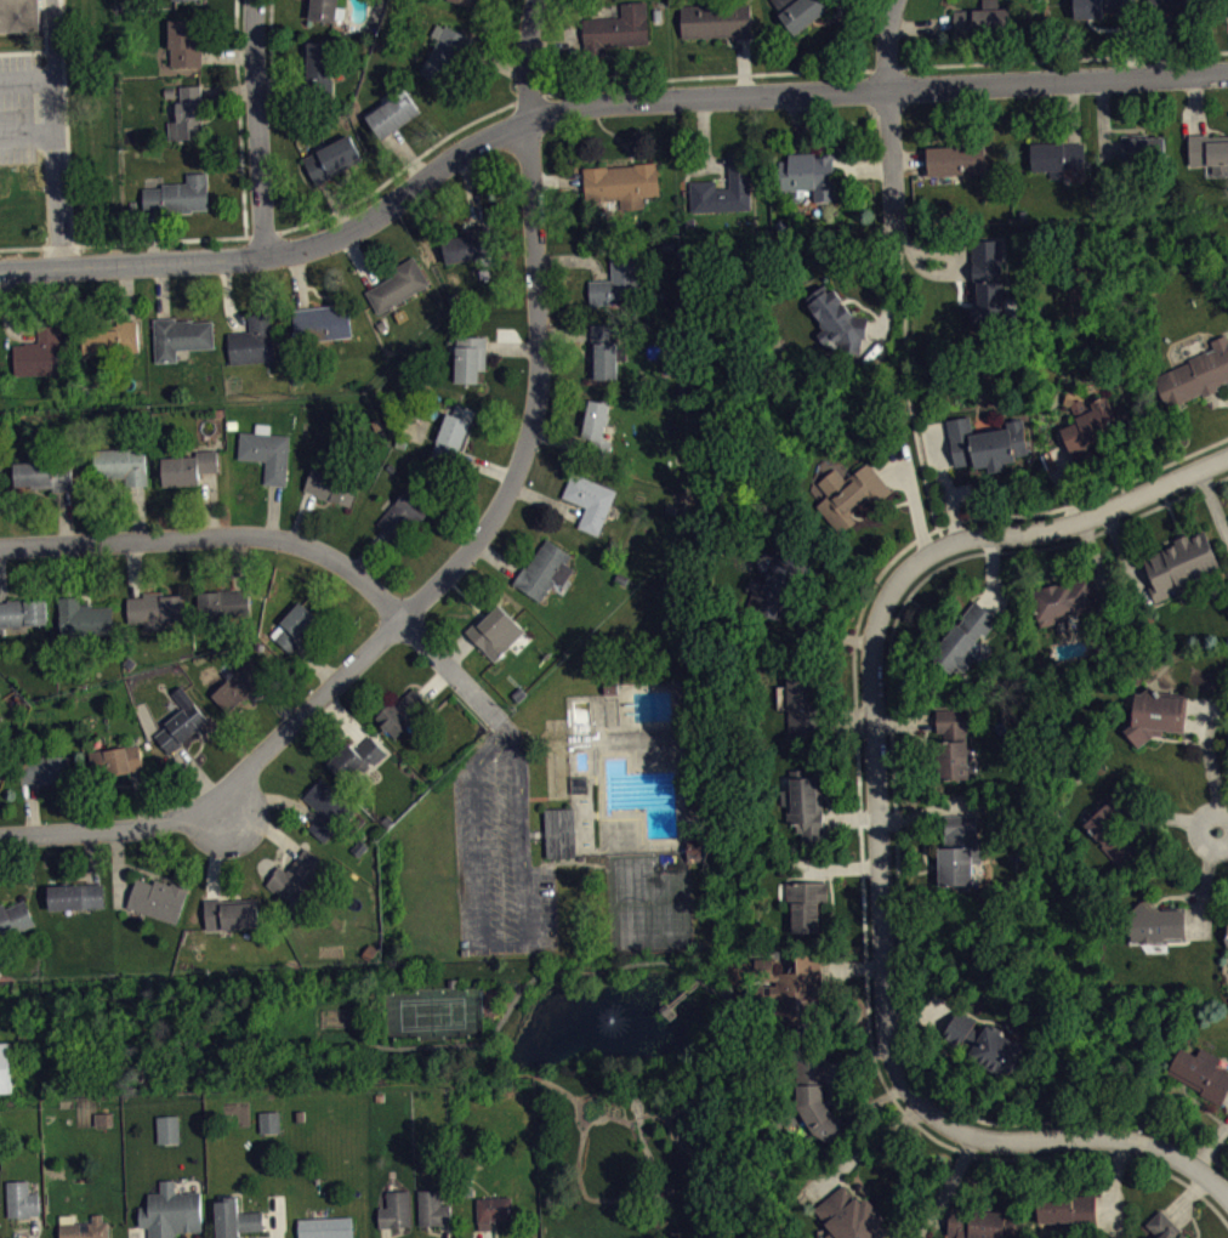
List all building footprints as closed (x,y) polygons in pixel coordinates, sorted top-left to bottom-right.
[(41,29),(0,31),(0,0),(40,0),(41,29)] [(308,17),(311,0),(339,0),(336,21),(308,17)] [(480,0),(451,0),(449,8),(476,14),(480,0)] [(826,8),(824,4),(829,0),(795,0),(778,13),(794,34),(826,8)] [(983,7),(983,0),(999,0),(1000,7),(1011,7),(1012,28),(955,30),(955,18),(955,10),(983,7)] [(1075,19),(1103,18),(1103,11),(1114,10),(1114,12),(1125,12),(1136,12),(1136,0),(1074,0),(1075,19)] [(1150,19),(1161,19),(1173,19),(1173,16),(1215,15),(1214,0),(1150,0),(1150,19)] [(647,1),(649,44),(606,46),(607,55),(585,56),(585,42),(584,18),(622,16),(622,2),(647,1)] [(681,5),(750,2),(751,38),(741,38),(733,38),(732,35),(682,36),(681,5)] [(169,19),(195,19),(195,32),(203,32),(203,55),(203,64),(171,66),(171,47),(170,47),(169,19)] [(447,23),(476,39),(471,47),(467,56),(461,53),(445,83),(422,70),(447,23)] [(309,41),(334,42),(332,95),(302,95),(303,85),(303,78),(308,78),(309,41)] [(181,85),(201,84),(201,91),(204,137),(169,138),(169,121),(177,121),(176,101),(181,101),(181,85)] [(421,112),(391,134),(383,138),(366,115),(405,89),(421,112)] [(1121,135),(1149,132),(1149,137),(1164,136),(1166,165),(1124,167),(1121,146),(1121,135)] [(315,183),(325,178),(363,159),(349,134),(303,159),(315,183)] [(1210,142),(1227,141),(1227,173),(1213,174),(1212,165),(1190,166),(1189,135),(1198,134),(1210,134),(1210,142)] [(928,176),(985,172),(984,141),(962,142),(962,146),(927,148),(927,158),(928,176)] [(1030,144),(1033,171),(1085,169),(1084,142),(1074,142),(1030,144)] [(728,153),(749,152),(751,209),(690,211),(689,181),(715,180),(716,188),(729,187),(728,161),(728,153)] [(779,159),(788,159),(788,153),(834,152),(834,165),(835,200),(812,201),(812,188),(780,189),(779,159)] [(658,161),(660,195),(643,197),(644,208),(621,210),(621,198),(586,200),(584,178),(582,166),(607,165),(607,166),(635,165),(635,163),(658,161)] [(143,188),(144,215),(155,214),(192,212),(192,209),(209,208),(207,172),(187,172),(188,182),(163,183),(163,187),(143,188)] [(495,254),(488,223),(481,226),(477,226),(478,232),(443,239),(449,265),(495,254)] [(971,323),(1004,322),(1001,239),(972,240),(972,251),(973,305),(971,305),(971,323)] [(589,280),(602,279),(613,279),(610,249),(637,248),(639,296),(609,297),(609,303),(590,305),(589,280)] [(414,255),(430,283),(379,313),(365,291),(375,285),(394,274),(392,268),(414,255)] [(807,297),(825,284),(830,293),(834,288),(854,316),(868,317),(866,328),(864,337),(862,336),(860,352),(838,351),(840,343),(832,337),(824,343),(815,334),(823,328),(820,324),(820,320),(807,303),(811,302),(807,297)] [(292,310),(296,342),(352,335),(348,306),(335,307),(335,305),(302,308),(292,310)] [(227,333),(231,364),(275,359),(271,311),(249,313),(250,323),(251,330),(227,333)] [(153,318),(155,362),(178,360),(177,348),(215,347),(214,320),(193,322),(193,319),(176,319),(176,317),(164,318),(153,318)] [(84,353),(140,351),(138,320),(129,320),(119,320),(119,328),(84,329),(84,353)] [(12,345),(15,375),(58,373),(57,347),(62,347),(61,323),(38,324),(39,334),(39,341),(24,341),(24,343),(12,345)] [(591,324),(614,324),(614,343),(618,342),(618,380),(595,380),(595,377),(591,377),(591,333),(591,324)] [(1167,408),(1201,393),(1204,396),(1220,390),(1218,386),(1227,381),(1227,336),(1227,334),(1211,341),(1215,348),(1153,376),(1167,408)] [(487,336),(457,335),(456,382),(479,384),(481,370),(487,370),(487,346),(487,336)] [(1061,428),(1070,450),(1075,464),(1096,455),(1090,442),(1099,438),(1097,433),(1118,425),(1122,438),(1137,433),(1122,401),(1112,405),(1108,394),(1091,401),(1093,408),(1091,409),(1088,404),(1086,405),(1082,398),(1070,403),(1078,421),(1061,428)] [(590,399),(581,437),(593,439),(592,444),(590,453),(608,458),(612,441),(603,438),(612,404),(590,399)] [(431,455),(454,465),(457,455),(476,410),(456,403),(451,413),(448,411),(431,455)] [(946,421),(949,428),(956,467),(974,464),(976,470),(989,467),(990,473),(1006,471),(1005,464),(1017,461),(1016,456),(1029,454),(1022,418),(1006,420),(1007,428),(974,435),(971,416),(946,421)] [(239,431),(255,432),(256,422),(272,424),(271,433),(290,435),(286,484),(275,483),(265,482),(266,461),(237,459),(239,431)] [(93,449),(146,447),(147,484),(137,485),(126,485),(125,476),(95,477),(93,449)] [(161,456),(197,455),(197,450),(218,450),(218,471),(210,472),(200,472),(200,484),(163,485),(161,456)] [(305,489),(311,492),(318,494),(317,496),(331,501),(332,500),(352,507),(359,484),(339,477),(339,475),(325,470),(329,459),(317,455),(305,489)] [(13,461),(16,489),(52,487),(52,492),(64,492),(72,490),(70,459),(13,461)] [(818,482),(836,467),(846,479),(868,460),(882,478),(893,490),(875,505),(870,500),(852,515),(857,521),(840,534),(817,505),(829,495),(818,482)] [(572,472),(562,496),(586,506),(582,516),(578,526),(599,534),(616,492),(572,472)] [(377,522),(410,487),(432,507),(417,524),(413,521),(396,539),(386,530),(377,522)] [(1154,584),(1148,586),(1155,602),(1170,596),(1169,594),(1178,589),(1182,596),(1226,577),(1207,534),(1201,535),(1200,533),(1192,536),(1190,533),(1175,540),(1176,543),(1161,549),(1162,550),(1143,558),(1149,573),(1154,584)] [(546,538),(528,567),(525,564),(519,573),(513,583),(540,602),(556,579),(563,585),(574,568),(567,563),(573,555),(546,538)] [(752,590),(746,608),(786,623),(808,551),(773,541),(769,555),(764,552),(752,590)] [(616,572),(630,577),(626,586),(613,581),(616,572)] [(1041,626),(1058,623),(1057,617),(1075,612),(1076,614),(1099,608),(1097,598),(1091,574),(1031,589),(1041,626)] [(127,596),(136,596),(143,596),(143,591),(163,590),(163,595),(184,594),(186,619),(166,620),(166,627),(144,629),(144,623),(129,623),(127,596)] [(198,591),(241,590),(249,590),(249,615),(199,618),(198,591)] [(58,596),(69,596),(79,595),(80,604),(92,603),(92,607),(113,606),(114,632),(61,635),(58,596)] [(47,623),(46,597),(6,600),(6,601),(0,602),(0,626),(47,623)] [(300,600),(322,621),(291,653),(271,634),(282,623),(280,621),(300,600)] [(976,600),(957,624),(932,655),(954,672),(959,666),(966,671),(974,660),(967,653),(983,634),(985,635),(999,618),(988,608),(976,600)] [(479,617),(465,630),(471,636),(495,660),(525,629),(499,603),(483,619),(479,617)] [(229,711),(266,677),(249,658),(227,678),(228,680),(212,694),(229,711)] [(785,669),(786,685),(777,685),(778,708),(788,708),(789,737),(834,736),(831,705),(813,706),(811,668),(785,669)] [(1122,729),(1138,748),(1153,734),(1161,736),(1162,729),(1184,731),(1188,694),(1159,691),(1150,682),(1141,693),(1136,692),(1131,723),(1122,729)] [(183,685),(209,720),(170,753),(155,736),(166,727),(164,723),(183,708),(172,693),(183,685)] [(413,686),(430,704),(414,722),(419,729),(414,736),(405,727),(396,738),(375,717),(392,699),(396,703),(413,686)] [(937,709),(966,709),(968,778),(943,779),(942,740),(944,740),(944,732),(937,732),(937,709)] [(328,762),(348,743),(356,749),(370,736),(387,753),(375,765),(371,761),(369,763),(371,765),(351,785),(328,762)] [(140,743),(143,768),(93,778),(89,751),(107,748),(108,749),(140,743)] [(69,755),(19,759),(22,783),(36,782),(36,783),(52,783),(52,780),(72,779),(69,755)] [(789,770),(790,789),(781,790),(781,805),(786,805),(788,823),(794,823),(796,825),(796,833),(801,831),(802,842),(824,841),(823,824),(825,824),(824,811),(821,806),(820,771),(806,771),(806,770),(789,770)] [(308,827),(325,841),(354,807),(322,777),(303,797),(320,813),(308,827)] [(1108,791),(1088,810),(1086,807),(1080,811),(1081,825),(1121,868),(1150,840),(1126,817),(1138,805),(1116,783),(1108,791)] [(544,807),(575,806),(576,856),(546,857),(544,807)] [(945,816),(976,814),(977,833),(979,834),(979,840),(977,845),(976,847),(972,847),(972,848),(980,848),(982,862),(972,862),(973,885),(939,885),(938,846),(940,847),(948,847),(948,845),(945,844),(945,816)] [(305,846),(332,868),(301,908),(272,886),(305,846)] [(127,907),(178,924),(189,887),(171,881),(170,884),(155,879),(153,882),(137,878),(127,907)] [(47,885),(50,909),(104,905),(103,881),(47,885)] [(828,881),(828,898),(830,903),(820,903),(820,932),(792,932),(791,904),(788,904),(788,881),(828,881)] [(205,899),(207,933),(260,931),(257,899),(224,901),(223,898),(205,899)] [(35,924),(0,942),(0,904),(4,903),(6,908),(24,899),(35,924)] [(1183,907),(1184,941),(1166,941),(1167,943),(1128,943),(1128,910),(1135,910),(1135,907),(1141,901),(1150,910),(1162,910),(1162,908),(1183,907)] [(797,972),(797,953),(821,952),(825,1005),(811,1006),(811,1023),(777,1024),(774,996),(756,999),(755,981),(727,983),(724,960),(754,961),(754,956),(777,956),(779,962),(773,962),(774,973),(797,972)] [(959,1010),(942,1037),(961,1049),(966,1043),(972,1047),(968,1055),(1007,1078),(1011,1071),(1017,1075),(1025,1061),(1018,1057),(1024,1046),(987,1024),(983,1030),(980,1030),(973,1026),(977,1020),(959,1010)] [(13,1095),(12,1043),(0,1043),(0,1095),(13,1095)] [(1167,1072),(1201,1091),(1200,1094),(1220,1106),(1227,1092),(1227,1073),(1218,1068),(1217,1064),(1217,1062),(1220,1058),(1201,1046),(1196,1054),(1198,1056),(1181,1047),(1167,1072)] [(845,1119),(843,1123),(847,1126),(840,1145),(828,1141),(813,1134),(798,1106),(796,1084),(796,1058),(823,1058),(823,1083),(824,1100),(831,1113),(845,1119)] [(260,1111),(261,1132),(282,1130),(280,1109),(260,1111)] [(284,1141),(283,1119),(262,1120),(263,1141),(284,1141)] [(161,1152),(183,1151),(183,1123),(160,1124),(161,1152)] [(6,1181),(7,1216),(29,1216),(32,1215),(40,1215),(39,1192),(29,1193),(29,1180),(6,1181)] [(140,1226),(149,1226),(149,1237),(177,1237),(177,1231),(203,1231),(200,1191),(188,1191),(188,1193),(176,1193),(175,1180),(160,1180),(161,1192),(148,1193),(149,1205),(138,1206),(140,1226)] [(814,1209),(831,1231),(825,1237),(826,1237),(880,1237),(887,1232),(881,1221),(885,1217),(868,1198),(862,1202),(845,1185),(814,1209)] [(417,1188),(420,1225),(450,1223),(449,1204),(440,1204),(439,1187),(417,1188)] [(1039,1196),(1040,1222),(1074,1221),(1075,1231),(1098,1230),(1096,1188),(1074,1189),(1074,1194),(1039,1196)] [(377,1206),(379,1226),(390,1226),(391,1227),(410,1226),(409,1189),(387,1189),(387,1206),(377,1206)] [(218,1237),(240,1237),(240,1231),(265,1230),(263,1211),(239,1211),(238,1196),(227,1197),(227,1192),(217,1193),(217,1200),(215,1200),(218,1237)] [(476,1197),(477,1221),(493,1221),(493,1219),(511,1220),(511,1196),(476,1197)] [(965,1237),(966,1237),(1005,1237),(1008,1211),(953,1204),(948,1234),(965,1237)] [(1187,1234),(1189,1237),(1159,1237),(1160,1237),(1145,1223),(1161,1209),(1181,1230),(1177,1234),(1178,1237),(1182,1234),(1187,1234)] [(60,1237),(110,1237),(108,1220),(102,1221),(102,1213),(92,1214),(92,1221),(75,1222),(74,1214),(59,1214),(59,1223),(60,1237)] [(298,1237),(336,1237),(354,1237),(353,1215),(297,1217),(298,1237)]
